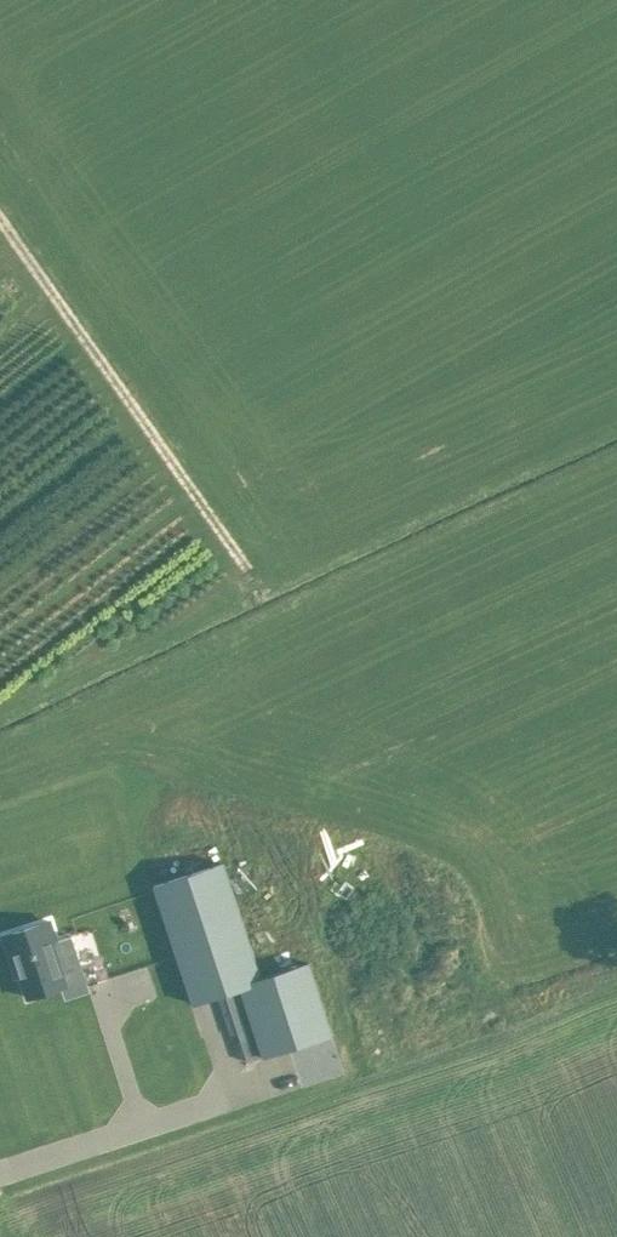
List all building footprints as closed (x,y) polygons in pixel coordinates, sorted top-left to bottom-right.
[(225,862),(155,884),(194,1003),(242,987),(265,1055),(334,1032),(310,961),(262,977),(225,862)] [(50,920),(5,934),(14,960),(17,959),(23,977),(29,996),(66,984),(69,992),(90,985),(73,934),(57,940),(50,920)]
